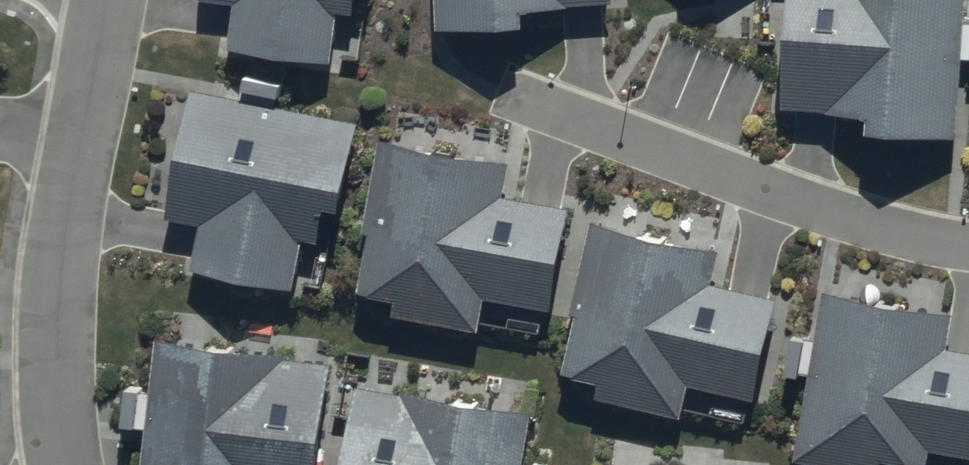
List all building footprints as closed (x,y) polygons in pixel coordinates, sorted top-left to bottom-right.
[(239,40),(327,51),(333,0),(244,0),(239,40)] [(446,21),(524,16),(523,0),(445,0),(446,21)] [(960,0),(789,0),(784,103),(877,108),(876,127),(953,131),(960,0)] [(346,202),(361,118),(184,86),(163,201),(202,208),(193,261),(290,279),(301,218),(321,222),(325,198),(346,202)] [(498,178),(504,146),(380,123),(353,270),(391,276),(388,297),(476,313),(482,280),(544,292),(563,190),(498,178)] [(704,268),(712,233),(591,204),(556,351),(593,359),(593,375),(679,396),(686,366),(751,382),(774,285),(704,268)] [(787,311),(778,353),(804,358),(788,440),(872,457),(876,436),(916,444),(919,429),(965,438),(968,417),(968,338),(940,332),(947,292),(822,268),(813,316),(787,311)] [(149,363),(130,359),(123,395),(141,399),(128,464),(316,464),(339,350),(159,314),(149,363)] [(527,445),(537,396),(357,360),(336,464),(543,464),(546,448),(527,445)]
